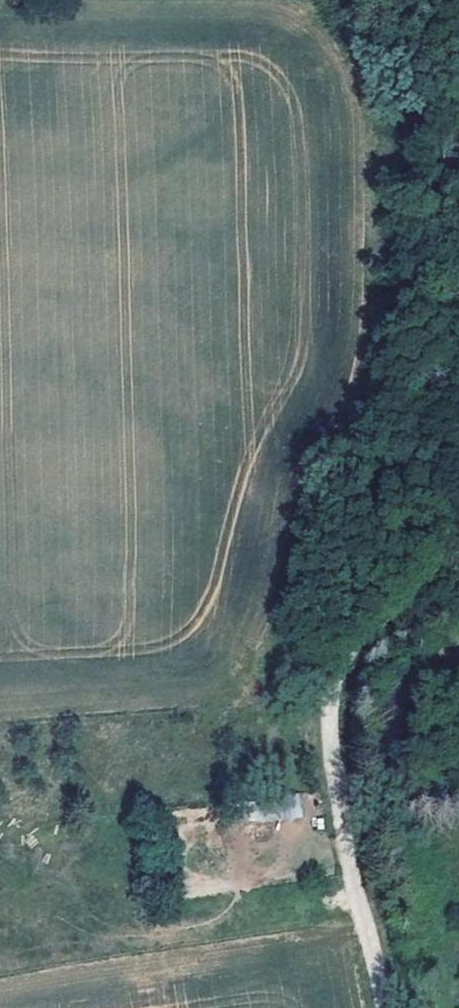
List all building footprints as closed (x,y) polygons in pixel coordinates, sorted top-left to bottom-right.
[(299,797),(262,801),(264,821),(301,816),(299,797)]
